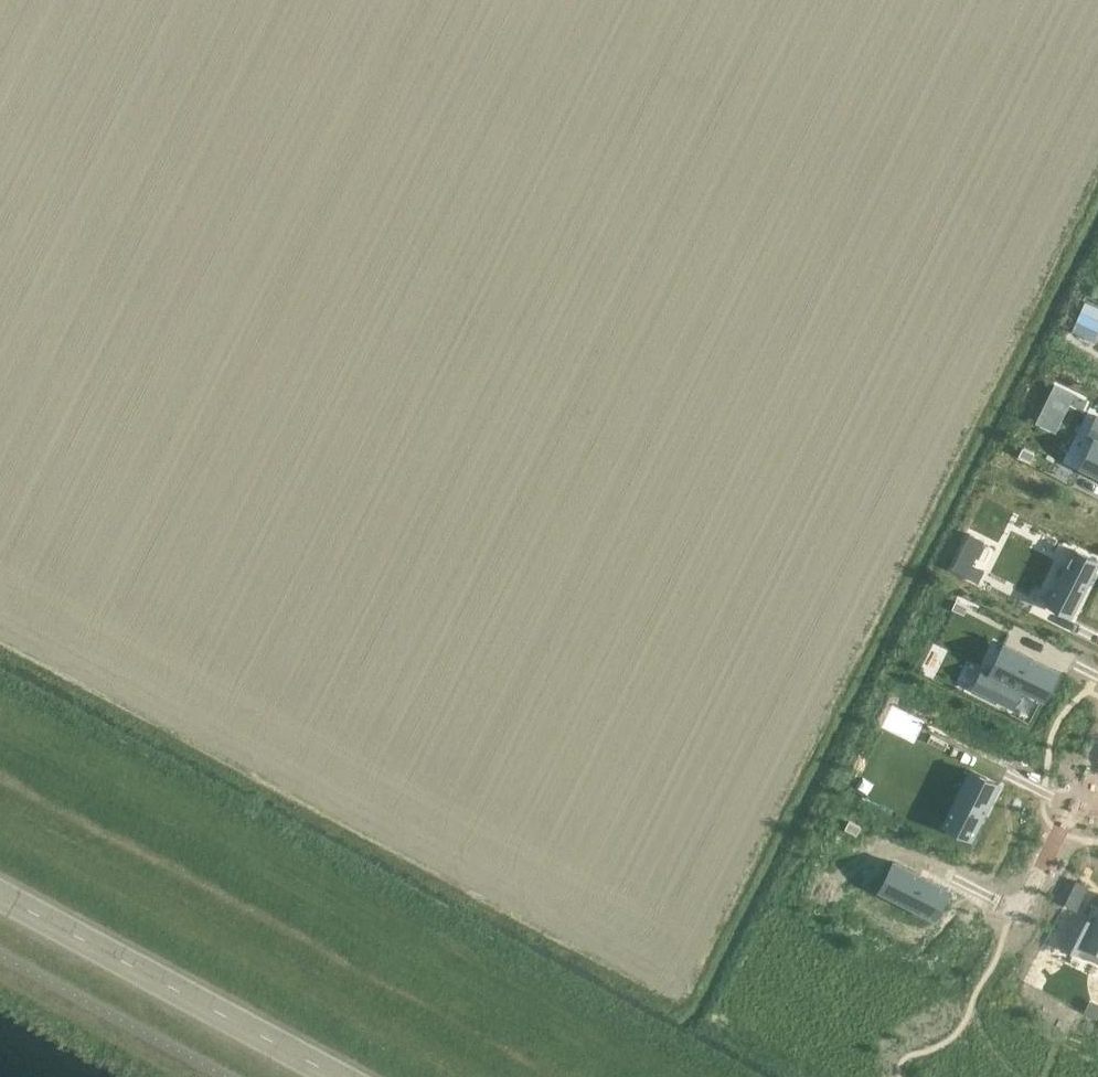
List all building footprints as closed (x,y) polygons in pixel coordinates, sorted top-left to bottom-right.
[(1055,385),(1037,423),(1055,432),(1073,394),(1055,385)] [(1097,416),(1088,435),(1095,438),(1081,466),(1097,475),(1097,416)] [(1022,447),(1018,455),(1029,461),(1033,453),(1022,447)] [(1073,549),(1047,602),(1071,614),(1097,561),(1073,549)] [(952,560),(948,568),(960,574),(964,566),(952,560)] [(955,601),(951,609),(963,614),(967,607),(955,601)] [(983,669),(974,688),(1012,707),(1021,688),(1044,699),(1058,671),(1004,644),(990,672),(983,669)] [(889,711),(885,719),(897,725),(901,717),(889,711)] [(971,770),(944,824),(972,838),(999,784),(971,770)] [(849,821),(845,829),(857,835),(861,827),(849,821)] [(894,863),(880,891),(934,918),(948,890),(894,863)] [(1063,945),(1080,953),(1085,943),(1097,949),(1097,917),(1094,924),(1078,915),(1063,945)]
